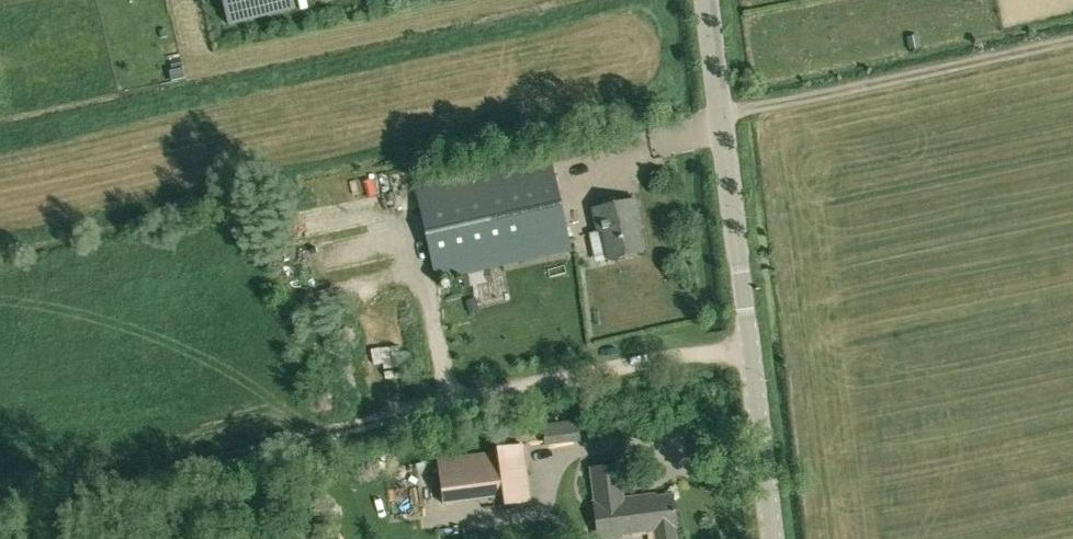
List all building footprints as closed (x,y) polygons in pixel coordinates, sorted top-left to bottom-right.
[(228,25),(251,20),(246,0),(222,0),(228,25)] [(920,46),(918,37),(908,39),(910,48),(920,46)] [(185,78),(183,68),(168,71),(171,81),(185,78)] [(551,158),(415,189),(436,281),(572,251),(551,158)] [(640,221),(636,201),(593,211),(597,231),(601,230),(608,259),(642,251),(635,222),(640,221)] [(497,457),(500,479),(526,476),(522,446),(495,449),(497,457)] [(443,504),(502,496),(497,457),(438,465),(443,504)] [(632,537),(646,535),(646,531),(655,530),(656,538),(676,538),(674,527),(676,526),(672,496),(650,499),(650,496),(623,500),(618,465),(591,469),(595,502),(594,502),(598,538),(599,538),(620,536),(620,534),(632,533),(632,537)]
